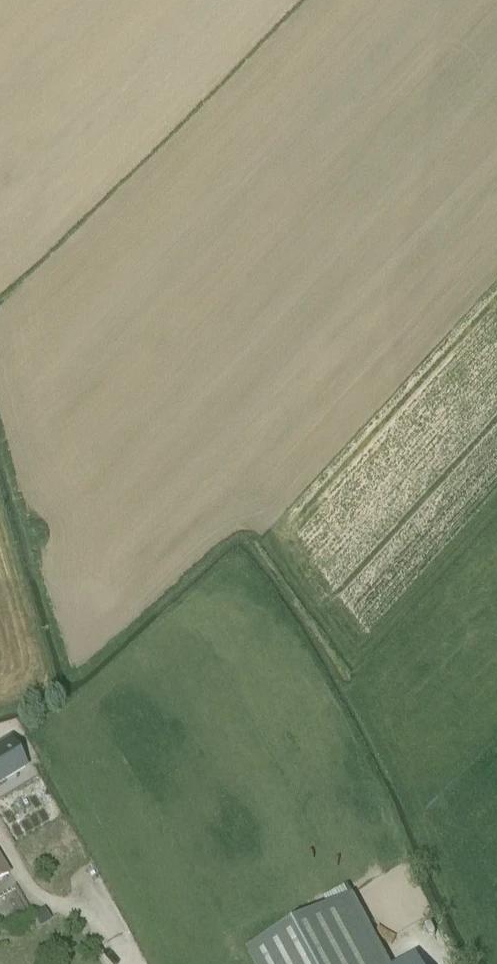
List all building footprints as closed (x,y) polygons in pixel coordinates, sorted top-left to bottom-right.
[(26,768),(11,743),(0,750),(0,784),(26,768)] [(248,953),(255,963),(388,963),(352,897),(248,953)]
